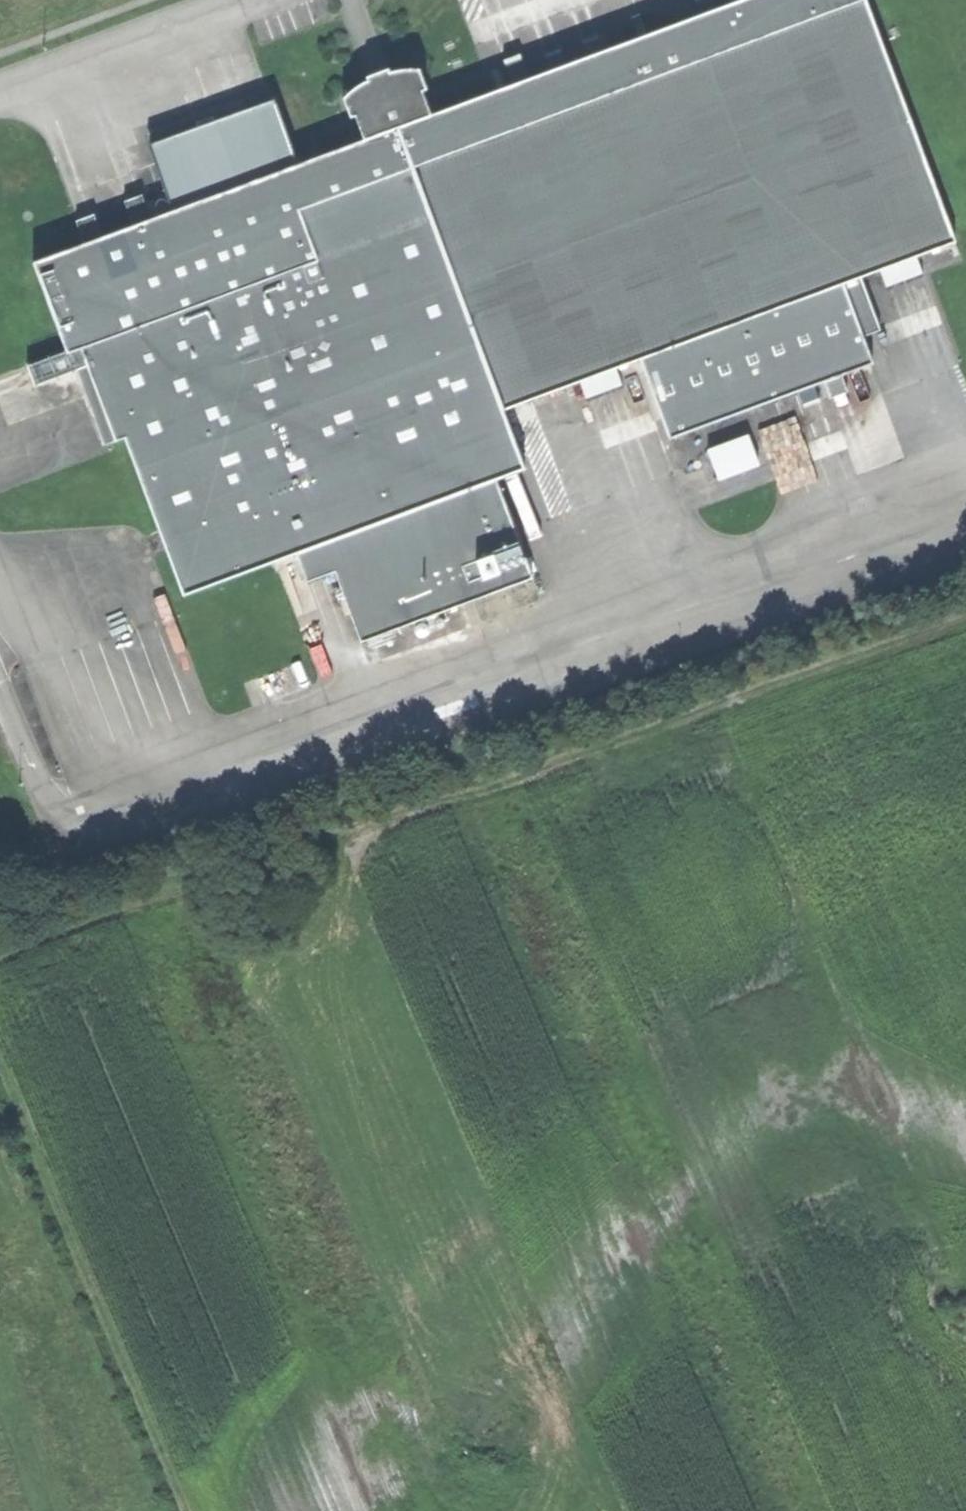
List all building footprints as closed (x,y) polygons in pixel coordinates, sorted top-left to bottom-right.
[(866,0),(730,0),(429,113),(419,88),(398,96),(394,84),(372,92),(376,103),(356,110),(365,135),(296,161),(278,167),(262,174),(154,214),(135,221),(105,233),(88,239),(35,259),(68,347),(29,362),(37,382),(76,367),(100,358),(128,434),(187,589),(297,548),(308,577),(335,567),(362,638),(534,574),(496,475),(526,464),(504,405),(639,354),(670,435),(824,377),(843,370),(874,359),(865,333),(881,327),(861,273),(956,238),(873,18),(866,0)] [(287,137),(269,143),(278,167),(296,161),(287,137)] [(253,149),(262,174),(278,167),(269,143),(253,149)] [(126,196),(135,221),(154,214),(144,189),(126,196)] [(79,214),(88,239),(105,233),(96,208),(79,214)] [(105,443),(128,434),(100,358),(76,367),(105,443)] [(849,387),(843,370),(824,377),(830,394),(849,387)] [(748,432),(709,446),(720,476),(759,461),(748,432)]
